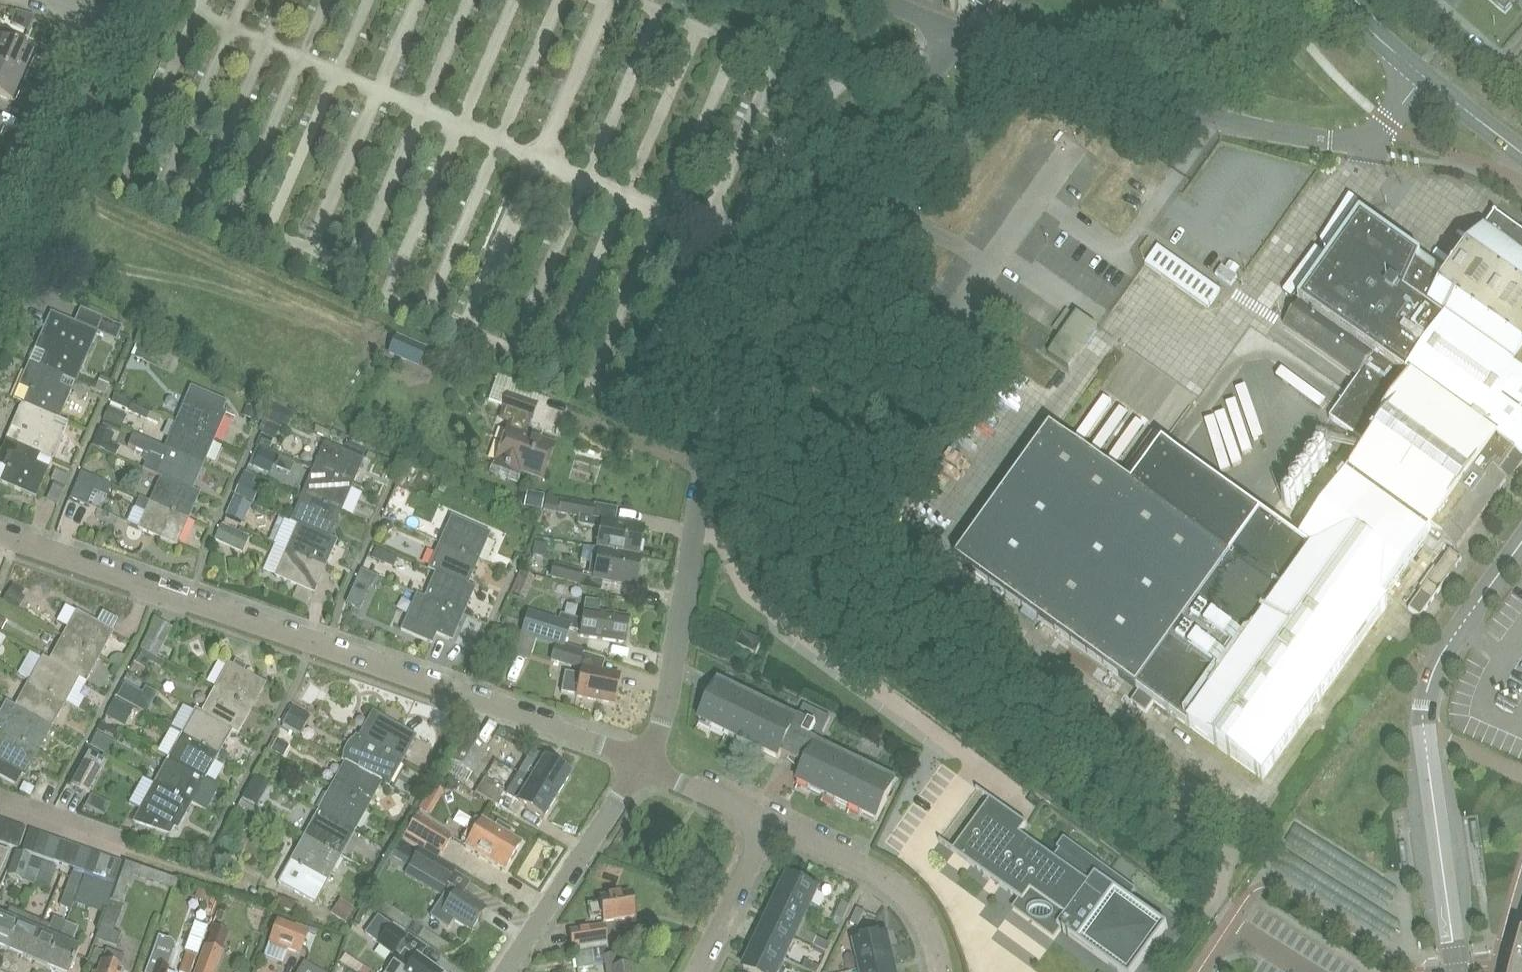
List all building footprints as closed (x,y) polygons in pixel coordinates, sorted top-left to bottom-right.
[(987,9),(994,0),(974,0),(987,9)] [(1505,11),(1514,0),(1492,0),(1505,11)] [(1513,30),(1521,21),(1521,14),(1518,11),(1506,23),(1513,30)] [(24,79),(35,56),(31,54),(20,48),(24,37),(0,27),(0,69),(24,79)] [(0,69),(0,97),(11,101),(11,100),(15,102),(24,79),(0,69)] [(1295,228),(1324,183),(1316,177),(1287,223),(1295,228)] [(1431,534),(1455,551),(1505,482),(1508,484),(1521,464),(1521,233),(1495,213),(1448,279),(1420,259),(1421,258),(1360,215),(1283,324),(1358,378),(1374,355),(1410,381),(1373,432),(1378,435),(1349,475),(1300,544),(1162,445),(1131,487),(1049,428),(954,561),(1262,780),(1387,605),(1382,602),(1431,534)] [(1220,290),(1157,245),(1144,263),(1207,309),(1220,290)] [(28,362),(74,382),(95,332),(50,313),(28,362)] [(116,342),(121,328),(102,320),(96,334),(116,342)] [(425,348),(396,335),(388,352),(417,365),(425,348)] [(145,370),(157,345),(141,337),(129,362),(145,370)] [(74,382),(28,362),(12,399),(21,403),(67,423),(58,419),(74,382)] [(93,391),(103,395),(109,383),(99,378),(93,391)] [(1105,419),(1121,389),(1110,383),(1094,413),(1105,419)] [(519,469),(541,477),(553,443),(524,433),(529,417),(530,417),(535,404),(508,394),(503,407),(505,407),(501,417),(510,421),(494,465),(517,473),(519,469)] [(113,395),(109,403),(157,424),(161,416),(113,395)] [(186,395),(174,422),(213,440),(225,412),(186,395)] [(1128,418),(1138,403),(1128,396),(1118,411),(1128,418)] [(21,403),(5,440),(50,460),(67,423),(21,403)] [(260,410),(247,405),(243,415),(255,421),(260,410)] [(90,427),(96,412),(84,406),(77,422),(90,427)] [(107,408),(102,419),(121,427),(126,417),(107,408)] [(213,440),(174,422),(163,448),(202,465),(213,440)] [(112,435),(98,429),(91,444),(106,450),(109,443),(112,435)] [(260,443),(270,447),(274,439),(264,435),(260,443)] [(163,448),(143,439),(137,452),(158,461),(152,473),(199,494),(199,492),(192,489),(202,465),(163,448)] [(5,440),(0,452),(0,482),(34,497),(50,460),(5,440)] [(324,442),(312,470),(351,487),(362,459),(344,451),(324,442)] [(268,474),(277,455),(261,448),(253,467),(268,474)] [(55,506),(68,476),(55,470),(50,481),(53,482),(45,501),(55,506)] [(312,470),(301,495),(340,512),(351,487),(312,470)] [(255,477),(243,472),(233,495),(245,500),(251,485),(255,477)] [(110,486),(81,473),(69,499),(86,507),(93,492),(105,497),(110,486)] [(159,478),(149,502),(188,519),(199,494),(152,473),(152,475),(159,478)] [(542,508),(545,494),(528,490),(525,505),(542,508)] [(301,495),(290,520),(337,541),(337,540),(330,536),(340,512),(301,495)] [(596,548),(640,556),(637,555),(642,526),(615,521),(617,508),(594,503),(594,505),(545,496),(543,512),(578,518),(577,524),(600,528),(596,548)] [(240,523),(248,504),(234,498),(226,517),(240,523)] [(188,519),(149,502),(137,529),(177,546),(188,519)] [(437,543),(477,560),(489,533),(450,515),(437,543)] [(403,518),(398,527),(411,535),(416,525),(403,518)] [(297,525),(286,550),(325,567),(337,541),(290,520),(290,521),(297,525)] [(392,523),(386,521),(382,524),(383,530),(388,532),(393,529),(392,523)] [(248,535),(221,523),(215,539),(241,551),(248,535)] [(477,560),(437,543),(426,569),(473,589),(474,587),(467,583),(477,560)] [(407,544),(400,560),(418,567),(424,551),(407,544)] [(596,548),(593,547),(587,576),(634,585),(640,556),(596,548)] [(371,558),(382,563),(386,552),(375,548),(371,558)] [(325,567),(286,550),(275,577),(314,593),(325,567)] [(1461,560),(1449,551),(1408,609),(1420,617),(1461,560)] [(549,578),(578,585),(578,586),(600,591),(602,580),(581,575),(583,570),(552,563),(549,578)] [(433,573),(422,597),(462,615),(473,589),(426,569),(426,570),(433,573)] [(353,587),(367,593),(375,577),(361,570),(353,587)] [(3,600),(15,607),(22,594),(10,588),(3,600)] [(462,615),(422,597),(411,623),(451,641),(462,615)] [(527,610),(519,634),(536,639),(554,646),(555,644),(564,647),(570,629),(581,633),(580,635),(590,636),(590,637),(623,643),(627,618),(594,613),(584,612),(583,620),(560,613),(557,620),(527,610)] [(62,635),(100,656),(113,632),(75,611),(62,635)] [(157,658),(172,629),(156,620),(141,649),(157,658)] [(756,654),(762,641),(742,631),(735,644),(756,654)] [(100,656),(62,635),(49,659),(42,656),(86,681),(100,656)] [(555,644),(554,646),(549,661),(578,670),(583,653),(564,647),(555,644)] [(142,650),(134,662),(145,669),(149,662),(152,664),(156,658),(142,650)] [(42,656),(28,681),(65,701),(78,679),(85,682),(86,681),(42,656)] [(227,663),(214,688),(251,708),(265,684),(242,671),(246,666),(235,660),(232,665),(227,663)] [(109,673),(116,676),(120,668),(113,665),(109,673)] [(576,696),(576,697),(613,704),(618,674),(581,667),(579,675),(564,672),(561,693),(576,696)] [(65,701),(28,681),(15,705),(52,725),(65,701)] [(301,697),(312,703),(321,687),(310,681),(301,697)] [(141,693),(124,683),(117,697),(146,712),(156,693),(145,686),(141,693)] [(717,684),(699,720),(778,758),(784,745),(809,757),(797,782),(876,820),(893,783),(815,746),(818,741),(820,743),(823,735),(821,734),(829,716),(803,704),(794,722),(717,684)] [(214,688),(200,712),(238,733),(251,708),(214,688)] [(106,717),(119,724),(128,706),(116,699),(106,717)] [(52,725),(15,705),(1,730),(38,751),(52,725)] [(309,715),(293,707),(283,725),(298,734),(309,715)] [(194,709),(181,733),(218,754),(232,730),(237,733),(238,733),(200,712),(194,709)] [(364,741),(402,761),(416,736),(379,715),(364,741)] [(1,730),(0,732),(0,762),(25,776),(38,751),(1,730)] [(97,733),(90,746),(109,756),(116,743),(97,733)] [(181,733),(167,758),(205,778),(218,754),(181,733)] [(464,734),(449,759),(451,760),(444,771),(466,784),(476,768),(484,773),(490,763),(482,759),(488,748),(464,734)] [(276,739),(270,750),(280,755),(286,745),(276,739)] [(344,760),(344,761),(389,785),(402,761),(364,741),(351,764),(344,760)] [(530,781),(556,797),(570,774),(532,752),(523,765),(535,773),(530,781)] [(167,758),(154,782),(192,803),(205,778),(167,758)] [(83,760),(70,785),(89,795),(102,769),(83,760)] [(344,761),(330,786),(368,807),(381,783),(388,786),(389,785),(344,761)] [(253,776),(264,782),(270,772),(259,766),(253,776)] [(429,785),(442,793),(450,780),(437,772),(429,785)] [(269,784),(264,782),(253,776),(247,787),(263,795),(269,784)] [(474,792),(496,805),(504,791),(483,778),(474,792)] [(556,797),(530,781),(525,789),(513,781),(505,795),(543,819),(556,797)] [(34,788),(24,782),(19,791),(30,796),(34,788)] [(192,803),(154,782),(140,808),(178,828),(192,803)] [(330,786),(317,810),(355,831),(368,807),(330,786)] [(938,841),(1023,902),(1023,901),(1031,907),(1030,908),(1029,909),(1028,910),(1027,912),(1028,914),(1029,916),(1030,918),(1032,920),(1034,921),(1037,922),(1039,923),(1041,923),(1044,923),(1046,922),(1049,921),(1050,921),(1058,926),(1057,927),(1119,971),(1134,971),(1166,928),(1167,929),(1168,927),(1129,899),(1136,890),(1104,867),(1104,868),(1064,839),(1058,847),(1057,847),(1056,848),(1059,850),(1053,858),(1019,834),(1025,826),(1026,826),(1027,825),(977,788),(976,790),(989,800),(953,849),(940,839),(938,841)] [(355,831),(317,810),(303,835),(342,856),(355,831)] [(438,861),(439,859),(452,837),(416,815),(401,840),(438,861)] [(466,846),(503,869),(520,842),(482,819),(481,821),(474,817),(460,841),(467,844),(466,846)] [(0,839),(0,842),(9,845),(17,824),(6,820),(0,839)] [(17,824),(9,845),(18,848),(25,827),(17,824)] [(34,854),(41,832),(29,828),(22,850),(34,854)] [(41,832),(34,854),(43,857),(51,836),(41,832)] [(342,856),(303,835),(290,860),(328,881),(342,856)] [(51,836),(43,857),(53,861),(61,839),(51,836)] [(72,843),(61,839),(53,861),(64,864),(72,843)] [(455,869),(439,859),(438,861),(401,840),(393,854),(407,863),(409,859),(411,861),(410,862),(446,884),(454,872),(455,869)] [(72,843),(64,864),(74,868),(81,847),(72,843)] [(81,847),(74,868),(74,869),(83,872),(91,850),(81,847)] [(83,872),(86,873),(93,875),(101,853),(91,850),(83,872)] [(35,882),(43,862),(14,852),(6,875),(34,885),(35,882)] [(101,853),(93,875),(103,879),(111,857),(101,853)] [(122,861),(111,857),(103,879),(114,883),(122,861)] [(114,883),(106,905),(107,906),(95,939),(116,947),(121,933),(114,931),(123,905),(120,904),(121,901),(131,875),(170,889),(173,879),(122,861),(114,883)] [(55,866),(43,862),(35,882),(49,887),(55,866)] [(86,873),(83,872),(74,869),(73,872),(71,872),(59,906),(71,910),(75,897),(77,897),(86,873)] [(86,873),(77,897),(103,906),(104,904),(106,905),(114,883),(103,879),(93,875),(86,873)] [(788,875),(776,899),(806,913),(817,890),(788,875)] [(463,894),(457,889),(456,890),(449,886),(430,916),(447,927),(452,919),(470,931),(485,908),(463,894)] [(195,896),(203,899),(206,890),(198,887),(195,896)] [(589,918),(602,916),(602,921),(633,916),(629,891),(598,896),(599,901),(586,903),(589,918)] [(830,894),(823,912),(834,917),(835,917),(842,919),(848,904),(841,901),(842,899),(830,894)] [(357,910),(340,899),(330,913),(347,925),(357,910)] [(776,899),(765,922),(795,936),(795,937),(827,951),(831,944),(809,934),(816,918),(806,913),(776,899)] [(850,922),(857,926),(864,912),(856,909),(850,922)] [(354,924),(362,930),(373,915),(365,910),(354,924)] [(18,923),(18,922),(20,917),(9,912),(7,918),(0,915),(0,947),(6,950),(18,923)] [(18,923),(6,950),(27,959),(38,931),(42,921),(35,918),(30,928),(18,923)] [(38,931),(27,959),(47,967),(65,923),(54,918),(47,935),(38,931)] [(308,930),(277,918),(267,943),(299,954),(308,930)] [(393,956),(407,934),(390,924),(388,926),(380,921),(371,936),(378,940),(375,945),(393,956)] [(424,929),(412,921),(406,930),(418,938),(424,929)] [(765,922),(754,945),(784,959),(795,937),(795,936),(765,922)] [(47,967),(59,971),(69,971),(78,948),(70,945),(77,928),(65,923),(47,967)] [(571,953),(574,952),(607,947),(603,924),(567,930),(571,953)] [(640,927),(642,939),(657,936),(655,924),(640,927)] [(195,956),(199,957),(194,971),(215,971),(229,931),(212,925),(206,944),(204,943),(202,949),(198,947),(195,956)] [(860,969),(892,961),(886,935),(854,943),(860,969)] [(1521,937),(1512,968),(1511,971),(1521,971),(1521,937)] [(195,956),(198,947),(187,943),(184,952),(185,953),(179,971),(190,971),(195,956)] [(350,943),(344,953),(370,969),(376,959),(350,943)] [(754,945),(743,969),(750,971),(778,971),(784,959),(754,945)] [(607,947),(574,952),(577,970),(601,966),(600,955),(608,953),(607,947)] [(97,971),(121,971),(122,969),(120,968),(124,955),(105,949),(97,971)] [(603,955),(605,971),(631,971),(630,964),(616,966),(614,954),(603,955)] [(392,967),(399,971),(438,971),(415,955),(408,964),(399,958),(392,967)] [(805,960),(801,968),(811,971),(818,971),(820,967),(805,960)] [(860,969),(860,971),(894,971),(892,961),(860,969)] [(1107,963),(1101,971),(1119,971),(1107,963)]
